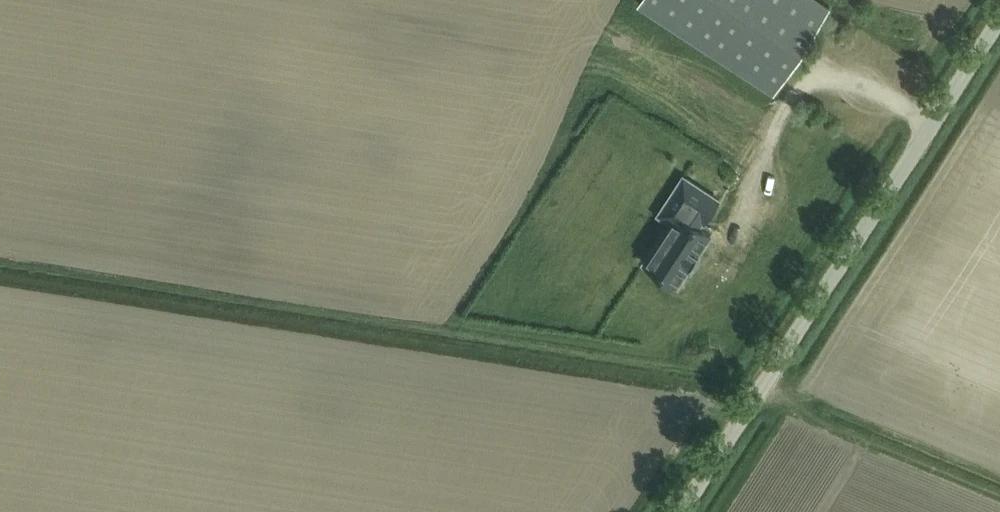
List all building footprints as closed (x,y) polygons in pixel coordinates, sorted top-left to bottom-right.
[(774,89),(829,4),(822,0),(639,0),(638,1),(774,89)] [(634,300),(670,322),(707,268),(693,258),(706,235),(675,215),(663,234),(673,240),(634,300)]
